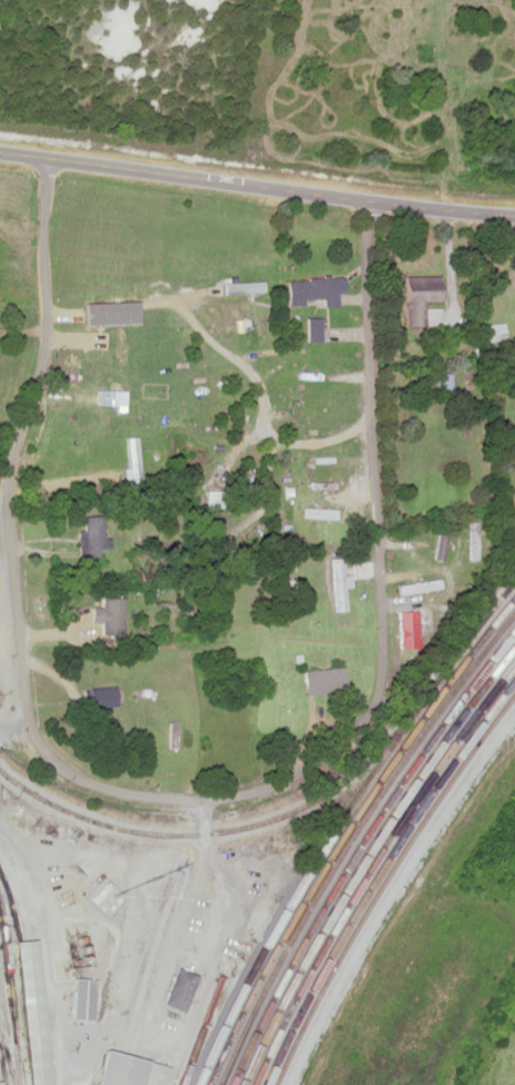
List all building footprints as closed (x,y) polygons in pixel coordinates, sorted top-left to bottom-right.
[(440,301),(439,275),(404,276),(405,325),(439,325),(439,308),(425,308),(425,301),(440,301)] [(286,279),(287,303),(322,301),(322,306),(337,305),(336,293),(344,293),(343,277),(286,279)] [(226,293),(263,293),(263,281),(226,281),(226,293)] [(319,318),(307,318),(307,340),(319,340),(319,318)] [(464,372),(464,394),(475,394),(475,372),(464,372)] [(79,430),(106,428),(105,412),(112,412),(110,388),(76,390),(79,430)] [(205,490),(205,507),(222,507),(222,490),(205,490)] [(302,517),(335,519),(335,508),(303,507),(302,517)] [(98,556),(98,547),(105,547),(105,516),(83,516),(83,530),(78,530),(78,556),(98,556)] [(477,521),(468,521),(468,559),(477,559),(477,521)] [(435,557),(442,558),(445,536),(438,535),(435,557)] [(342,557),(331,558),(333,610),(343,610),(342,557)] [(399,592),(439,588),(438,580),(398,583),(399,592)] [(122,597),(101,597),(101,634),(122,634),(122,597)] [(304,693),(345,690),(343,667),(302,670),(304,693)] [(83,689),(85,709),(116,706),(114,686),(83,689)] [(34,940),(13,942),(25,1084),(47,1084),(34,940)] [(163,1004),(185,1011),(197,975),(176,967),(163,1004)] [(93,978),(72,978),(71,1019),(92,1020),(93,978)] [(169,1066),(101,1051),(94,1084),(164,1084),(169,1066)]
